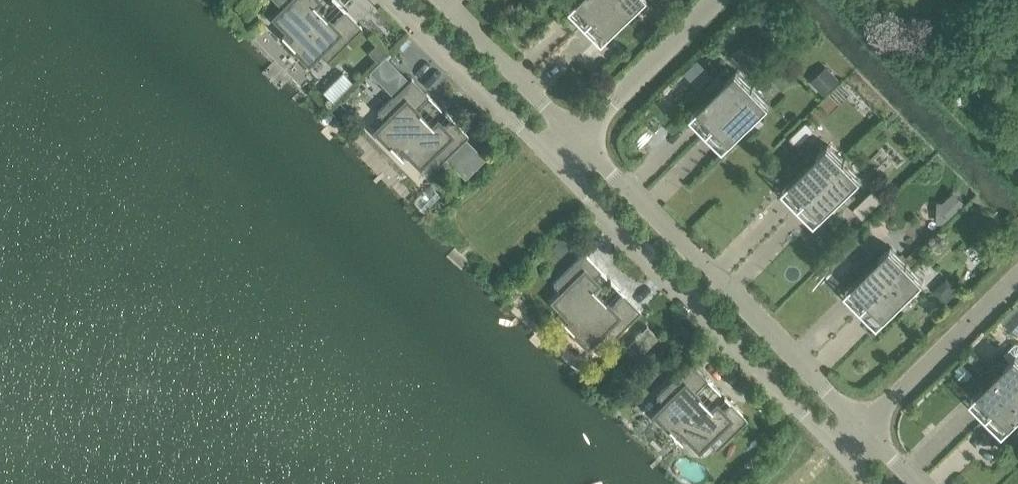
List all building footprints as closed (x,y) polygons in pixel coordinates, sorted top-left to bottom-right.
[(361,28),(344,11),(331,24),(314,6),(319,1),(318,0),(275,0),(274,1),(282,9),(273,18),(284,28),(278,33),(308,63),(319,53),(327,61),(361,28)] [(589,17),(606,0),(573,0),(572,0),(589,17)] [(589,17),(605,34),(640,0),(606,0),(589,17)] [(377,43),(368,53),(377,62),(386,53),(377,43)] [(826,66),(811,81),(824,94),(839,79),(826,66)] [(697,108),(714,125),(752,87),(736,71),(697,108)] [(342,73),(323,92),(332,102),(352,82),(342,73)] [(465,139),(467,136),(451,119),(443,127),(437,121),(432,126),(414,109),(428,96),(411,79),(377,112),(385,120),(374,131),(396,153),(401,148),(419,167),(429,158),(437,166),(445,158),(465,139)] [(752,87),(714,125),(730,142),(769,104),(752,87)] [(965,96),(973,101),(978,92),(970,87),(965,96)] [(805,123),(790,138),(797,146),(813,130),(805,123)] [(465,139),(445,158),(465,178),(484,159),(465,139)] [(789,182),(805,199),(844,161),(828,145),(789,182)] [(844,161),(805,199),(822,216),(860,178),(844,161)] [(880,182),(853,209),(863,219),(890,192),(880,182)] [(937,202),(936,224),(939,227),(964,202),(953,191),(942,202),(937,202)] [(857,240),(844,254),(857,266),(870,253),(857,240)] [(852,285),(868,302),(907,264),(890,247),(852,285)] [(606,345),(640,311),(623,294),(610,308),(592,290),(598,285),(592,279),(600,271),(583,254),(553,284),(561,293),(552,301),(562,312),(557,317),(587,347),(598,337),(606,345)] [(907,264),(868,302),(884,318),(923,280),(907,264)] [(946,278),(933,291),(946,303),(958,290),(946,278)] [(647,326),(624,348),(635,359),(657,337),(647,326)] [(993,410),(1017,385),(1017,345),(1015,344),(1004,355),(1010,360),(977,393),(993,410)] [(715,450),(746,420),(729,403),(721,411),(716,405),(710,410),(693,393),(707,379),(690,362),(656,396),(664,404),(653,415),(675,437),(680,432),(698,451),(707,442),(715,450)] [(993,410),(1009,426),(1017,418),(1017,385),(993,410)]
